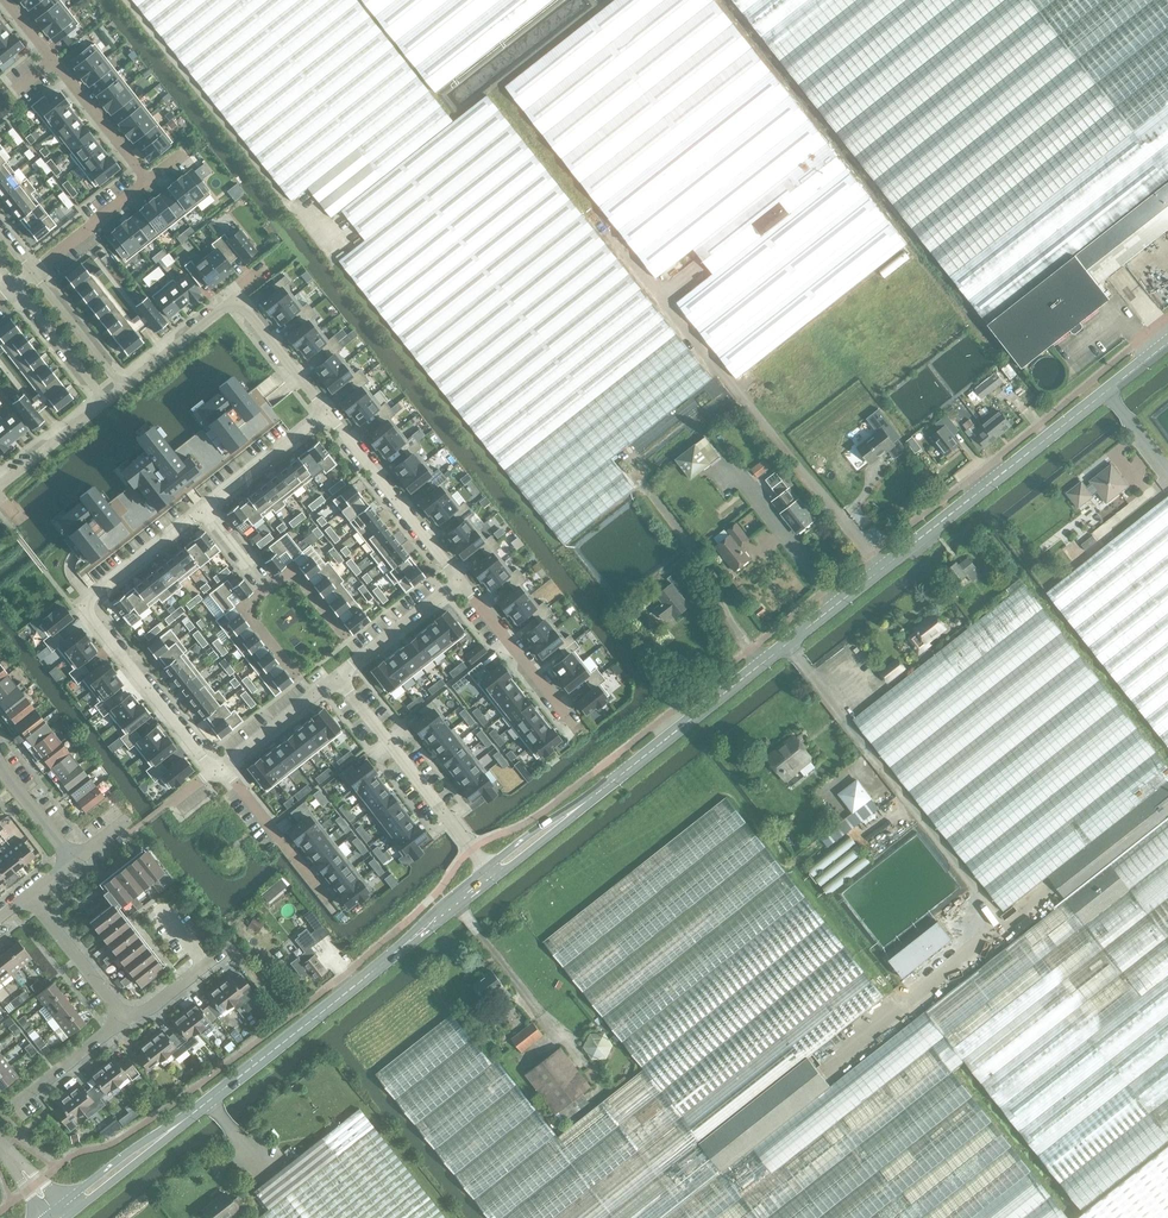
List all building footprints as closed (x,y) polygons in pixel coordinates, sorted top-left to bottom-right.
[(32,14),(50,0),(21,0),(20,1),(24,6),(25,5),(32,14)] [(36,19),(39,23),(38,24),(42,29),(68,9),(61,0),(50,0),(32,14),(36,19)] [(292,201),(308,187),(332,217),(341,209),(366,240),(339,261),(564,544),(636,488),(612,458),(713,378),(488,94),(454,121),(358,0),(133,0),(292,201)] [(554,0),(362,0),(436,93),(554,0)] [(599,206),(656,278),(693,249),(713,274),(677,302),(737,378),(906,245),(827,144),(828,143),(769,69),(715,0),(615,0),(505,86),(599,206)] [(1098,285),(1075,256),(1167,183),(1167,0),(733,0),(1022,368),(1071,330),(1074,335),(1085,327),(1081,322),(1110,299),(1098,285)] [(50,37),(55,42),(79,23),(68,9),(42,29),(46,34),(47,33),(50,37)] [(14,35),(13,35),(12,36),(9,32),(10,31),(5,25),(0,29),(0,46),(14,35)] [(14,35),(0,46),(0,67),(3,71),(16,61),(11,55),(22,46),(14,35)] [(94,43),(70,62),(78,72),(77,72),(80,77),(106,57),(94,43)] [(76,44),(70,49),(75,55),(81,50),(76,44)] [(85,81),(93,90),(117,71),(106,57),(80,77),(84,82),(85,81)] [(149,69),(143,74),(146,78),(152,73),(149,69)] [(93,90),(97,96),(100,100),(99,100),(103,105),(128,85),(117,71),(93,90)] [(107,109),(115,119),(139,99),(128,85),(103,105),(106,110),(107,109)] [(36,112),(44,122),(68,104),(59,93),(49,101),(48,101),(44,95),(31,106),(36,112)] [(168,93),(162,98),(165,102),(171,96),(168,93)] [(115,119),(119,124),(122,128),(121,128),(125,133),(150,113),(139,99),(115,119)] [(68,104),(44,122),(53,133),(76,114),(71,108),(70,109),(66,105),(68,104)] [(129,137),(137,146),(161,127),(150,113),(125,133),(128,138),(129,137)] [(81,121),(76,114),(53,133),(61,144),(83,126),(80,122),(81,121)] [(169,121),(166,123),(171,129),(177,124),(172,118),(169,121)] [(69,154),(91,137),(83,126),(61,144),(65,141),(72,151),(69,154)] [(7,131),(12,138),(18,134),(12,127),(7,131)] [(137,146),(141,152),(148,161),(173,142),(161,127),(137,146)] [(25,137),(30,144),(36,140),(30,133),(25,137)] [(18,145),(23,141),(18,134),(12,138),(18,145)] [(69,154),(78,165),(101,146),(96,140),(95,141),(91,137),(69,154)] [(44,146),(39,150),(44,157),(50,153),(44,146)] [(86,175),(110,157),(110,156),(108,158),(105,154),(106,153),(101,146),(78,165),(86,175)] [(29,159),(34,155),(29,148),(24,153),(29,159)] [(205,161),(197,151),(189,157),(197,167),(205,161)] [(220,164),(214,156),(207,162),(213,169),(220,164)] [(40,168),(46,164),(40,157),(35,161),(40,168)] [(119,168),(110,157),(86,175),(95,187),(100,182),(102,184),(108,179),(107,177),(119,168)] [(50,169),(56,165),(51,158),(45,163),(50,169)] [(14,171),(5,161),(0,165),(0,182),(14,171)] [(46,164),(40,168),(46,175),(51,170),(46,164)] [(50,169),(56,176),(61,172),(56,165),(50,169)] [(191,171),(191,170),(182,177),(181,176),(176,180),(196,205),(211,194),(192,170),(191,171)] [(0,182),(0,194),(3,198),(27,179),(26,178),(22,182),(14,171),(0,182)] [(51,188),(57,183),(51,177),(46,181),(51,188)] [(3,198),(11,208),(35,189),(27,179),(3,198)] [(62,184),(67,191),(72,186),(67,180),(62,184)] [(163,192),(164,192),(164,193),(182,216),(196,205),(176,180),(171,184),(172,185),(163,192)] [(1098,285),(1167,230),(1167,183),(1075,256),(1098,285)] [(67,191),(72,197),(78,193),(72,186),(67,191)] [(11,208),(20,219),(39,203),(31,193),(36,190),(35,189),(11,208)] [(57,195),(63,202),(68,198),(63,191),(57,195)] [(182,216),(164,193),(163,193),(163,192),(154,199),(153,198),(148,202),(168,227),(182,216)] [(68,198),(63,202),(68,209),(73,204),(68,198)] [(135,214),(136,214),(136,215),(154,238),(168,227),(148,202),(143,206),(144,207),(135,214)] [(20,219),(28,229),(48,214),(39,203),(20,219)] [(48,214),(28,229),(36,240),(56,225),(48,214)] [(154,238),(136,215),(135,215),(135,214),(126,221),(125,220),(120,224),(140,249),(154,238)] [(108,237),(107,237),(126,261),(140,249),(120,224),(115,228),(116,229),(107,236),(108,237)] [(190,225),(176,235),(181,241),(195,231),(190,225)] [(237,251),(239,255),(243,260),(255,251),(245,238),(247,237),(242,230),(240,231),(239,230),(228,239),(224,233),(217,238),(231,256),(237,251)] [(215,249),(205,257),(221,278),(232,269),(225,260),(231,256),(217,238),(211,244),(215,249)] [(135,331),(147,321),(135,305),(136,304),(100,258),(106,254),(106,253),(100,258),(96,253),(102,248),(101,247),(81,263),(64,276),(77,291),(89,307),(102,323),(114,339),(127,354),(143,342),(135,331)] [(160,259),(161,259),(167,267),(175,261),(168,253),(160,259)] [(221,278),(205,257),(195,265),(190,260),(183,265),(200,286),(201,286),(198,282),(203,278),(210,287),(221,278)] [(164,274),(158,266),(150,272),(156,280),(164,274)] [(156,280),(150,272),(142,279),(149,287),(156,280)] [(172,279),(189,300),(190,302),(200,295),(198,293),(199,292),(186,275),(176,283),(173,279),(172,279)] [(270,315),(290,299),(282,288),(290,281),(285,275),(272,286),(277,291),(261,304),(270,315)] [(179,308),(189,300),(172,279),(162,287),(179,308)] [(168,317),(179,308),(162,287),(151,296),(168,317)] [(156,331),(167,323),(146,296),(136,304),(135,305),(147,321),(156,331)] [(299,309),(290,299),(270,315),(272,314),(275,318),(273,319),(278,325),(279,323),(280,324),(294,313),(299,319),(312,309),(307,303),(299,309)] [(287,337),(296,348),(316,332),(308,321),(316,315),(312,309),(299,319),(303,325),(287,337)] [(48,400),(56,410),(73,397),(60,381),(48,366),(35,350),(23,334),(10,319),(0,327),(0,368),(21,395),(23,394),(31,404),(35,410),(48,400)] [(316,332),(296,348),(298,347),(301,351),(300,352),(304,358),(306,357),(307,358),(321,347),(325,352),(338,342),(333,336),(325,343),(316,332)] [(322,381),(343,365),(334,354),(343,348),(338,342),(325,352),(329,358),(315,369),(316,370),(315,371),(319,377),(321,376),(324,379),(322,381)] [(343,365),(322,381),(331,392),(347,380),(351,385),(364,375),(360,369),(351,376),(343,365)] [(996,373),(976,389),(983,397),(1003,381),(996,373)] [(364,375),(351,385),(356,391),(340,403),(349,414),(369,398),(361,388),(369,381),(364,375)] [(271,426),(258,409),(231,376),(218,386),(221,390),(193,412),(204,427),(172,452),(151,425),(135,437),(146,450),(120,470),(131,484),(107,504),(92,486),(79,496),(82,500),(54,522),(66,538),(70,535),(90,561),(95,567),(272,427),(271,426)] [(35,410),(31,404),(23,394),(21,395),(12,403),(32,429),(44,420),(35,410)] [(377,409),(369,398),(349,414),(349,415),(351,413),(354,417),(352,418),(357,424),(358,423),(359,424),(373,413),(377,419),(390,408),(386,402),(377,409)] [(985,407),(979,412),(983,417),(989,412),(985,407)] [(377,419),(382,424),(366,437),(375,448),(395,432),(387,421),(395,414),(390,408),(377,419)] [(994,440),(1003,433),(995,423),(999,419),(992,410),(988,414),(991,417),(982,424),(994,440)] [(16,437),(26,429),(13,412),(3,420),(0,416),(0,418),(16,437)] [(940,429),(931,436),(946,455),(961,444),(950,431),(957,426),(947,414),(935,423),(940,429)] [(6,445),(16,437),(0,418),(0,438),(6,445)] [(977,437),(985,447),(994,440),(982,424),(977,428),(969,419),(963,424),(967,429),(965,431),(973,441),(977,437)] [(882,427),(857,447),(869,461),(880,452),(882,455),(894,445),(902,454),(907,450),(898,439),(893,442),(882,427)] [(404,442),(395,432),(375,448),(377,447),(380,450),(378,452),(383,457),(384,456),(385,457),(399,446),(404,452),(417,441),(412,436),(404,442)] [(912,436),(906,441),(915,453),(922,448),(912,436)] [(307,449),(325,473),(336,464),(318,441),(307,449)] [(404,452),(408,457),(394,468),(395,469),(393,471),(398,476),(399,475),(402,479),(401,480),(401,481),(421,465),(413,454),(421,447),(417,441),(404,452)] [(691,479),(711,464),(696,445),(676,460),(691,479)] [(297,457),(313,477),(323,469),(325,473),(307,449),(297,457)] [(287,465),(303,485),(313,477),(297,457),(287,465)] [(765,459),(752,470),(758,477),(771,467),(765,459)] [(1098,491),(1107,503),(1129,486),(1112,464),(1090,480),(1092,483),(1086,488),(1082,482),(1067,493),(1078,508),(1093,497),(1092,495),(1098,491)] [(293,493),(303,485),(287,465),(277,473),(293,493)] [(401,481),(410,492),(426,479),(430,485),(443,475),(438,469),(430,475),(421,465),(401,481)] [(765,480),(770,486),(782,477),(777,471),(765,480)] [(267,481),(285,504),(286,504),(283,501),(293,493),(277,473),(267,481)] [(430,485),(434,491),(419,503),(427,514),(448,498),(439,487),(448,481),(443,475),(430,485)] [(339,489),(345,484),(341,479),(334,484),(339,489)] [(275,512),(285,504),(267,481),(257,489),(275,512)] [(339,489),(334,484),(328,489),(332,495),(339,489)] [(333,500),(341,511),(361,495),(352,485),(333,500)] [(789,488),(778,496),(772,500),(798,533),(815,519),(789,488)] [(247,497),(262,517),(272,509),(275,513),(275,512),(257,489),(247,497)] [(321,495),(314,500),(319,505),(325,500),(321,495)] [(341,511),(349,521),(369,505),(361,495),(341,511)] [(1103,547),(1097,552),(1047,593),(1167,745),(1167,496),(1103,547)] [(252,525),(262,517),(247,497),(237,505),(252,525)] [(456,509),(448,498),(427,514),(428,514),(429,513),(432,517),(431,518),(436,524),(437,523),(438,524),(452,513),(456,518),(469,508),(464,502),(456,509)] [(312,510),(319,505),(314,500),(308,505),(312,510)] [(242,533),(252,525),(237,505),(226,513),(242,533)] [(349,521),(357,531),(377,515),(369,505),(349,521)] [(474,514),(469,508),(456,518),(461,524),(447,535),(447,536),(446,537),(451,543),(452,542),(455,545),(453,547),(454,547),(474,531),(465,520),(474,514)] [(302,511),(295,517),(299,522),(306,517),(302,511)] [(316,519),(321,526),(327,522),(321,515),(316,519)] [(377,515),(357,531),(365,541),(385,525),(377,515)] [(299,522),(295,517),(288,522),(292,527),(299,522)] [(287,527),(283,522),(276,527),(280,533),(287,527)] [(716,546),(735,571),(750,559),(740,546),(749,539),(737,523),(727,530),(731,535),(716,546)] [(329,525),(324,530),(329,536),(335,532),(329,525)] [(385,525),(365,541),(372,551),(369,553),(369,554),(393,535),(385,525)] [(318,538),(323,534),(317,526),(311,530),(318,538)] [(209,559),(220,551),(204,531),(194,539),(209,559)] [(474,531),(454,547),(462,558),(478,546),(482,551),(495,541),(491,535),(482,542),(474,531)] [(285,566),(285,565),(278,557),(285,551),(292,560),(302,552),(301,551),(286,532),(268,547),(274,554),(264,562),(274,574),(285,566)] [(329,536),(335,543),(340,539),(335,532),(329,536)] [(267,543),(273,538),(269,533),(262,538),(267,543)] [(393,535),(369,554),(377,564),(400,546),(393,535)] [(1097,541),(1092,536),(1080,545),(1085,550),(1097,541)] [(256,543),(260,549),(267,543),(262,538),(256,543)] [(199,567),(209,559),(194,539),(184,547),(199,567)] [(487,557),(471,569),(480,580),(500,564),(492,554),(500,547),(495,541),(482,551),(487,557)] [(310,544),(301,551),(302,552),(308,560),(299,568),(307,578),(328,561),(325,563),(310,544)] [(340,550),(346,557),(351,552),(345,545),(340,550)] [(338,553),(333,546),(328,551),(333,557),(338,553)] [(385,574),(408,556),(400,546),(377,564),(378,564),(381,562),(388,571),(385,574)] [(189,575),(199,567),(184,547),(174,555),(189,575)] [(338,564),(343,560),(338,553),(333,557),(338,564)] [(180,582),(189,575),(174,555),(163,563),(182,586),(180,582)] [(385,574),(393,584),(416,566),(408,556),(385,574)] [(350,557),(348,559),(345,561),(350,568),(355,564),(350,557)] [(967,576),(972,582),(981,575),(969,558),(959,565),(957,562),(946,570),(956,584),(967,576)] [(313,586),(322,597),(343,580),(328,561),(307,578),(317,571),(323,579),(313,586)] [(172,594),(182,586),(163,563),(153,571),(172,594)] [(350,568),(355,575),(361,570),(355,564),(350,568)] [(480,580),(480,581),(482,579),(485,583),(483,584),(488,590),(489,589),(490,590),(504,579),(509,585),(522,574),(517,568),(509,575),(500,564),(480,580)] [(226,566),(219,572),(224,577),(230,572),(226,566)] [(416,566),(393,584),(397,582),(405,592),(425,576),(416,566)] [(162,602),(172,594),(153,571),(143,579),(162,602)] [(217,582),(224,577),(219,572),(213,577),(217,582)] [(367,572),(361,577),(367,583),(372,579),(367,572)] [(662,602),(655,608),(665,620),(672,614),(675,618),(690,606),(678,590),(686,585),(675,572),(668,578),(672,583),(656,595),(662,602)] [(526,580),(522,574),(509,585),(513,590),(497,603),(506,614),(526,597),(518,587),(526,580)] [(1048,876),(1167,781),(1167,766),(1020,578),(1006,589),(1011,595),(853,719),(1004,910),(1048,876)] [(161,602),(162,602),(143,579),(133,587),(149,607),(159,599),(161,602)] [(234,606),(233,606),(227,597),(234,591),(241,600),(252,592),(242,579),(232,587),(227,579),(209,593),(224,613),(224,614),(224,613),(234,606)] [(343,580),(322,597),(331,590),(338,597),(328,605),(337,615),(355,601),(340,583),(343,580)] [(206,582),(199,587),(203,593),(210,587),(206,582)] [(362,595),(368,591),(362,584),(357,588),(362,595)] [(377,586),(372,590),(377,597),(383,592),(377,586)] [(139,614),(149,607),(133,587),(123,595),(141,618),(142,617),(139,614)] [(368,601),(373,597),(368,591),(362,595),(368,601)] [(377,597),(382,603),(388,599),(383,592),(377,597)] [(198,593),(191,599),(196,604),(202,599),(198,593)] [(131,626),(141,618),(123,595),(113,603),(131,626)] [(766,611),(754,596),(747,601),(759,616),(766,611)] [(506,614),(508,613),(511,616),(510,618),(514,623),(516,622),(516,623),(530,612),(535,618),(548,608),(543,602),(535,608),(526,597),(506,614)] [(185,604),(188,608),(189,609),(196,604),(191,599),(185,604)] [(370,620),(355,601),(337,615),(337,616),(346,608),(352,616),(343,623),(352,634),(370,620)] [(47,646),(60,636),(56,630),(72,618),(63,606),(53,614),(52,612),(43,619),(45,621),(39,625),(48,636),(43,640),(47,646)] [(175,619),(182,613),(177,608),(171,613),(175,619)] [(553,613),(548,608),(535,618),(539,623),(525,634),(526,635),(525,637),(529,642),(531,641),(534,645),(552,630),(544,620),(553,613)] [(436,622),(453,644),(465,635),(461,629),(463,628),(458,622),(456,623),(446,611),(435,620),(436,621),(436,622)] [(175,619),(171,613),(164,619),(168,624),(175,619)] [(230,639),(248,624),(240,614),(231,621),(224,613),(224,614),(224,613),(215,619),(230,639)] [(934,614),(915,629),(926,643),(945,628),(934,614)] [(196,621),(202,629),(207,625),(201,617),(196,621)] [(195,626),(189,620),(184,624),(189,631),(195,626)] [(443,652),(453,644),(436,622),(432,624),(431,623),(425,628),(443,652)] [(150,629),(155,635),(161,629),(157,624),(150,629)] [(245,657),(263,643),(255,633),(245,640),(239,632),(249,625),(248,624),(230,639),(245,657)] [(57,647),(66,659),(88,641),(89,640),(80,628),(64,641),(60,636),(47,646),(52,651),(57,647)] [(433,660),(443,652),(425,628),(418,633),(420,635),(415,638),(433,660)] [(155,635),(150,629),(144,635),(148,640),(155,635)] [(178,639),(170,629),(147,647),(155,657),(178,639)] [(203,636),(197,630),(192,634),(197,641),(203,636)] [(561,641),(552,630),(534,645),(532,646),(541,658),(557,645),(561,651),(574,641),(569,635),(561,641)] [(208,643),(203,636),(197,641),(203,647),(208,643)] [(212,642),(217,649),(222,644),(217,638),(212,642)] [(422,668),(433,660),(415,638),(405,646),(422,668)] [(178,639),(155,657),(163,668),(186,649),(178,639)] [(73,678),(86,668),(82,663),(96,652),(95,651),(97,650),(92,644),(91,645),(88,641),(66,659),(74,669),(69,673),(73,678)] [(582,661),(574,651),(579,647),(574,641),(561,651),(565,656),(566,656),(554,665),(552,668),(552,669),(551,670),(556,676),(557,674),(560,678),(582,661)] [(269,651),(269,652),(260,659),(254,651),(263,644),(263,643),(245,657),(260,676),(278,662),(269,651)] [(228,651),(222,644),(217,649),(222,655),(228,651)] [(480,644),(464,656),(470,664),(486,651),(480,644)] [(411,677),(422,668),(405,646),(400,650),(399,648),(393,653),(411,677)] [(186,649),(163,668),(171,678),(191,662),(183,652),(187,650),(186,649)] [(213,661),(219,657),(213,650),(208,654),(213,661)] [(384,663),(401,685),(411,677),(393,653),(386,658),(387,660),(384,663)] [(229,664),(223,657),(218,662),(223,668),(229,664)] [(898,660),(881,673),(887,681),(904,668),(898,660)] [(91,691),(113,674),(115,672),(106,661),(90,673),(86,668),(73,678),(78,684),(83,680),(91,691)] [(384,690),(386,689),(390,694),(401,685),(384,663),(382,661),(371,670),(381,682),(379,684),(384,690)] [(587,684),(600,674),(596,668),(591,672),(582,661),(560,678),(558,680),(567,691),(583,679),(587,684)] [(191,662),(171,678),(179,688),(199,672),(191,662)] [(260,676),(275,695),(293,681),(284,670),(275,677),(269,670),(278,662),(260,676)] [(456,667),(460,672),(467,667),(462,662),(456,667)] [(477,684),(486,695),(508,678),(508,677),(510,676),(500,665),(489,673),(480,662),(467,672),(477,684)] [(0,664),(0,717),(6,713),(21,732),(14,737),(14,738),(13,739),(13,740),(14,742),(15,743),(17,743),(18,743),(19,743),(19,742),(26,737),(41,757),(34,762),(43,773),(44,774),(50,769),(85,813),(105,798),(70,753),(74,750),(65,738),(61,741),(22,692),(26,689),(21,682),(20,682),(16,685),(0,664)] [(234,671),(229,664),(223,668),(229,675),(234,671)] [(55,666),(49,670),(56,679),(62,674),(55,666)] [(456,667),(449,672),(453,678),(460,672),(456,667)] [(179,688),(187,698),(207,682),(199,672),(179,688)] [(113,674),(91,691),(99,701),(94,705),(99,711),(112,701),(108,695),(122,684),(121,683),(122,682),(118,676),(116,677),(113,674)] [(609,695),(600,684),(605,680),(600,674),(587,684),(592,690),(576,702),(585,714),(595,706),(596,708),(605,701),(603,699),(609,695)] [(247,676),(241,680),(247,687),(252,683),(247,676)] [(240,684),(234,677),(229,681),(234,688),(240,684)] [(486,695),(494,705),(517,686),(512,680),(511,681),(508,678),(486,695)] [(434,684),(438,689),(445,684),(441,679),(434,684)] [(207,682),(187,698),(195,708),(218,690),(218,689),(215,692),(207,682)] [(252,683),(247,687),(252,693),(257,689),(252,683)] [(434,684),(427,689),(432,695),(438,689),(434,684)] [(517,686),(494,705),(502,716),(524,698),(521,694),(522,693),(517,686)] [(226,700),(218,690),(195,708),(203,718),(226,700)] [(250,697),(245,690),(240,695),(245,701),(250,697)] [(116,722),(138,705),(135,702),(137,700),(132,695),(131,696),(130,695),(116,706),(112,701),(99,711),(103,716),(108,712),(116,722)] [(413,701),(417,706),(424,701),(420,695),(413,701)] [(256,704),(250,697),(245,701),(250,708),(256,704)] [(524,698),(502,716),(511,726),(533,709),(524,698)] [(226,700),(203,718),(211,728),(234,710),(234,709),(231,712),(223,703),(227,700),(226,700)] [(417,706),(413,701),(406,706),(410,711),(417,706)] [(421,736),(441,720),(432,710),(436,707),(431,701),(418,711),(423,717),(412,725),(421,736)] [(125,743),(137,733),(133,728),(149,715),(140,704),(138,705),(116,722),(125,734),(120,738),(125,743)] [(313,719),(330,741),(342,732),(338,727),(339,726),(334,719),(333,720),(323,708),(312,717),(313,719)] [(459,712),(464,719),(470,715),(464,708),(459,712)] [(477,718),(482,714),(477,708),(472,712),(477,718)] [(511,726),(519,737),(543,718),(538,712),(536,713),(533,709),(511,726)] [(233,728),(243,720),(234,710),(211,728),(219,738),(233,728)] [(482,714),(477,718),(482,725),(488,721),(482,714)] [(475,721),(470,715),(464,719),(470,726),(475,721)] [(519,737),(527,747),(549,730),(546,726),(548,725),(543,718),(519,737)] [(320,749),(330,741),(313,719),(309,722),(308,721),(302,726),(320,749)] [(449,731),(441,720),(421,736),(421,737),(423,735),(426,739),(424,740),(429,747),(449,731)] [(310,757),(320,749),(302,726),(295,731),(296,732),(292,735),(310,757)] [(142,755),(164,738),(161,734),(162,733),(158,727),(156,728),(156,727),(142,738),(137,733),(125,743),(129,749),(134,745),(142,755)] [(550,747),(560,740),(551,728),(549,730),(527,747),(536,759),(542,754),(543,756),(552,749),(550,747)] [(488,733),(494,740),(499,736),(494,729),(488,733)] [(476,734),(481,740),(486,736),(481,730),(476,734)] [(429,747),(434,753),(436,752),(439,756),(458,742),(449,731),(429,747)] [(282,744),(299,766),(310,757),(292,735),(282,744)] [(492,743),(486,736),(481,740),(486,747),(492,743)] [(504,742),(499,736),(494,740),(499,746),(504,742)] [(164,738),(142,755),(151,766),(146,770),(150,776),(163,766),(159,760),(175,748),(166,737),(164,738)] [(767,757),(780,774),(784,780),(810,761),(808,759),(810,757),(794,737),(767,757)] [(466,752),(458,742),(439,756),(447,767),(466,752)] [(270,751),(288,774),(299,766),(282,744),(277,747),(276,746),(270,751)] [(511,750),(505,754),(511,761),(516,757),(511,750)] [(278,782),(288,774),(270,751),(263,756),(264,757),(261,760),(278,782)] [(347,761),(354,756),(350,751),(343,756),(347,761)] [(493,755),(498,762),(503,757),(498,751),(493,755)] [(466,752),(447,767),(451,771),(449,772),(454,779),(475,763),(466,752)] [(347,761),(343,756),(336,761),(340,767),(347,761)] [(508,764),(503,757),(498,762),(503,768),(508,764)] [(160,777),(168,788),(174,784),(175,786),(184,779),(182,777),(192,770),(183,758),(167,771),(163,766),(150,776),(155,781),(160,777)] [(267,791),(278,782),(261,760),(259,759),(248,768),(257,780),(256,781),(261,788),(263,786),(267,791)] [(356,788),(376,772),(367,761),(356,769),(352,764),(339,774),(344,780),(347,777),(356,788)] [(519,772),(524,767),(519,761),(514,765),(519,772)] [(483,774),(475,763),(454,779),(460,785),(461,784),(464,788),(462,789),(463,790),(483,774)] [(322,773),(326,778),(333,773),(328,767),(322,773)] [(376,772),(356,788),(364,798),(384,782),(379,776),(378,777),(375,773),(376,772)] [(326,778),(322,773),(315,778),(319,783),(326,778)] [(492,785),(483,774),(463,790),(471,801),(481,793),(487,800),(496,794),(490,786),(492,785)] [(839,794),(853,812),(839,823),(847,834),(880,809),(858,780),(839,794)] [(1167,819),(1167,781),(1048,876),(1067,899),(1167,819)] [(384,782),(364,798),(373,809),(391,794),(388,790),(389,789),(384,782)] [(300,790),(305,795),(311,790),(307,784),(300,790)] [(322,805),(329,800),(319,788),(312,793),(322,805)] [(305,795),(300,790),(294,795),(298,800),(305,795)] [(400,805),(391,794),(373,809),(381,820),(400,805)] [(294,803),(290,798),(283,803),(287,809),(294,803)] [(1084,1213),(1167,1146),(1167,819),(1067,899),(926,1011),(912,1021),(831,1086),(723,1172),(700,1143),(808,1057),(817,1068),(821,1065),(812,1054),(884,997),(727,798),(544,942),(645,1069),(559,1137),(498,1059),(493,1063),(454,1014),(376,1074),(489,1217),(1068,1217),(952,1071),(964,1062),(1084,1213)] [(296,844),(317,828),(308,817),(312,814),(303,802),(290,813),(299,824),(288,833),(296,844)] [(344,814),(349,810),(344,804),(339,808),(344,814)] [(400,805),(381,820),(389,830),(409,814),(404,808),(403,809),(400,805)] [(349,810),(344,814),(349,821),(354,817),(349,810)] [(409,814),(389,830),(398,841),(418,825),(418,824),(416,826),(413,822),(414,821),(409,814)] [(340,826),(345,822),(340,816),(335,820),(340,826)] [(351,829),(345,822),(340,826),(345,833),(351,829)] [(361,836),(366,832),(361,825),(355,829),(361,836)] [(427,836),(418,825),(398,841),(406,852),(408,850),(414,858),(423,851),(417,844),(427,836)] [(826,848),(842,836),(835,826),(819,839),(826,848)] [(325,838),(317,828),(296,844),(297,844),(298,843),(301,847),(300,848),(305,854),(325,838)] [(361,836),(366,842),(371,838),(366,832),(361,836)] [(828,894),(870,862),(850,835),(807,867),(828,894)] [(357,848),(362,844),(357,837),(352,841),(357,848)] [(11,847),(24,864),(35,856),(21,838),(11,847)] [(305,854),(310,861),(312,860),(315,864),(334,849),(325,838),(305,854)] [(367,850),(362,844),(357,848),(362,854),(367,850)] [(377,857),(383,853),(377,846),(372,850),(377,857)] [(1,855),(14,872),(24,864),(11,847),(1,855)] [(107,890),(105,892),(102,894),(103,895),(104,895),(108,899),(107,900),(111,904),(89,921),(113,951),(103,959),(107,965),(118,957),(130,973),(120,981),(124,987),(135,979),(142,987),(164,970),(166,968),(119,908),(129,900),(137,910),(143,906),(135,896),(151,883),(159,893),(165,889),(157,879),(165,872),(146,847),(101,882),(107,890)] [(342,860),(334,849),(315,864),(323,874),(342,860)] [(388,859),(383,853),(377,857),(383,864),(388,859)] [(4,880),(14,872),(1,855),(0,855),(0,874),(4,880)] [(374,869),(379,865),(374,858),(369,862),(374,869)] [(323,874),(327,879),(325,880),(330,886),(350,870),(342,860),(323,874)] [(384,872),(379,865),(374,869),(379,876),(384,872)] [(359,881),(350,870),(330,886),(335,893),(337,892),(340,895),(338,897),(359,881)] [(287,885),(282,878),(263,894),(268,901),(287,885)] [(359,881),(338,897),(347,908),(357,900),(358,902),(367,895),(365,894),(367,892),(359,881)] [(303,914),(309,922),(317,916),(311,909),(303,914)] [(264,923),(255,917),(250,925),(259,931),(264,923)] [(905,947),(889,960),(903,978),(920,965),(936,952),(953,939),(938,921),(922,934),(905,947)] [(300,960),(292,965),(302,979),(310,973),(315,979),(326,971),(316,958),(318,956),(311,947),(317,942),(306,928),(297,935),(298,936),(293,940),(303,953),(298,957),(300,960)] [(19,941),(8,950),(22,967),(32,959),(19,941)] [(0,956),(0,960),(12,975),(22,967),(8,950),(0,956)] [(2,983),(12,975),(0,960),(0,981),(2,983)] [(217,985),(233,1005),(237,1010),(256,995),(240,974),(232,981),(229,976),(217,985)] [(39,989),(43,985),(39,979),(34,983),(39,989)] [(61,993),(53,982),(36,996),(44,1006),(61,993)] [(39,989),(34,983),(30,986),(35,992),(39,989)] [(233,1005),(217,985),(206,994),(212,1002),(207,1007),(216,1018),(222,1013),(221,1012),(226,1009),(227,1010),(233,1005)] [(69,1003),(61,993),(44,1006),(52,1016),(69,1003)] [(18,995),(14,998),(19,1005),(23,1001),(18,995)] [(19,1005),(14,998),(10,1002),(15,1008),(19,1005)] [(77,1013),(69,1003),(52,1016),(60,1027),(77,1013)] [(216,1018),(207,1007),(201,1011),(195,1003),(184,1012),(199,1032),(203,1037),(216,1027),(211,1021),(216,1018)] [(199,1032),(184,1012),(172,1021),(179,1029),(173,1033),(187,1050),(199,1041),(194,1035),(199,1032)] [(85,1023),(77,1013),(60,1027),(68,1037),(85,1023)] [(20,1025),(27,1020),(23,1016),(17,1020),(20,1025)] [(20,1025),(24,1029),(30,1024),(27,1020),(20,1025)] [(12,1032),(18,1027),(14,1022),(8,1027),(12,1032)] [(512,1039),(522,1052),(544,1035),(533,1022),(512,1039)] [(31,1026),(25,1030),(28,1034),(34,1030),(31,1026)] [(15,1036),(21,1031),(18,1027),(12,1032),(15,1036)] [(187,1050),(173,1033),(168,1037),(161,1029),(150,1038),(166,1058),(171,1054),(175,1059),(187,1050)] [(236,1029),(230,1033),(237,1042),(243,1038),(236,1029)] [(36,1045),(43,1040),(39,1036),(33,1041),(36,1045)] [(613,1049),(612,1045),(610,1041),(607,1038),(602,1037),(600,1037),(597,1037),(593,1040),(592,1041),(590,1043),(589,1046),(589,1049),(589,1051),(590,1054),(593,1057),(596,1059),(598,1060),(601,1061),(604,1060),(607,1059),(609,1058),(611,1056),(612,1054),(613,1049)] [(166,1058),(150,1038),(139,1047),(145,1055),(139,1059),(148,1071),(155,1066),(154,1065),(158,1062),(159,1063),(166,1058)] [(40,1049),(46,1044),(43,1040),(36,1045),(40,1049)] [(28,1052),(34,1047),(30,1043),(24,1048),(28,1052)] [(31,1056),(37,1051),(34,1047),(28,1052),(31,1056)] [(526,1074),(556,1114),(591,1087),(561,1048),(526,1074)] [(140,1074),(125,1055),(117,1062),(113,1057),(101,1066),(117,1086),(123,1081),(128,1077),(131,1081),(140,1074)] [(0,1057),(0,1074),(10,1066),(2,1056),(0,1057)] [(831,1086),(817,1068),(808,1057),(700,1143),(723,1172),(831,1086)] [(0,1074),(0,1088),(1,1090),(18,1076),(10,1066),(0,1074)] [(117,1086),(101,1066),(90,1075),(97,1083),(91,1087),(100,1099),(106,1094),(106,1093),(110,1090),(111,1091),(117,1086)] [(187,1074),(182,1078),(185,1083),(190,1079),(187,1074)] [(105,1104),(100,1099),(91,1087),(85,1092),(79,1084),(68,1092),(84,1112),(90,1107),(89,1106),(91,1104),(96,1111),(105,1104)] [(164,1087),(158,1092),(164,1100),(170,1095),(164,1087)] [(72,1120),(72,1119),(76,1116),(77,1117),(84,1112),(68,1092),(57,1101),(63,1109),(57,1114),(70,1131),(77,1126),(72,1120)] [(133,1107),(118,1118),(122,1124),(138,1113),(133,1107)] [(257,1217),(445,1217),(359,1109),(322,1138),(321,1138),(254,1191),(268,1209),(257,1217)] [(115,1118),(103,1127),(106,1131),(107,1131),(118,1123),(115,1118)] [(78,1134),(70,1136),(72,1143),(79,1142),(78,1134)] [(1084,1213),(1077,1217),(1167,1217),(1167,1146),(1084,1213)] [(232,1201),(225,1193),(204,1210),(210,1217),(224,1217),(232,1212),(237,1217),(249,1208),(239,1195),(232,1201)]
